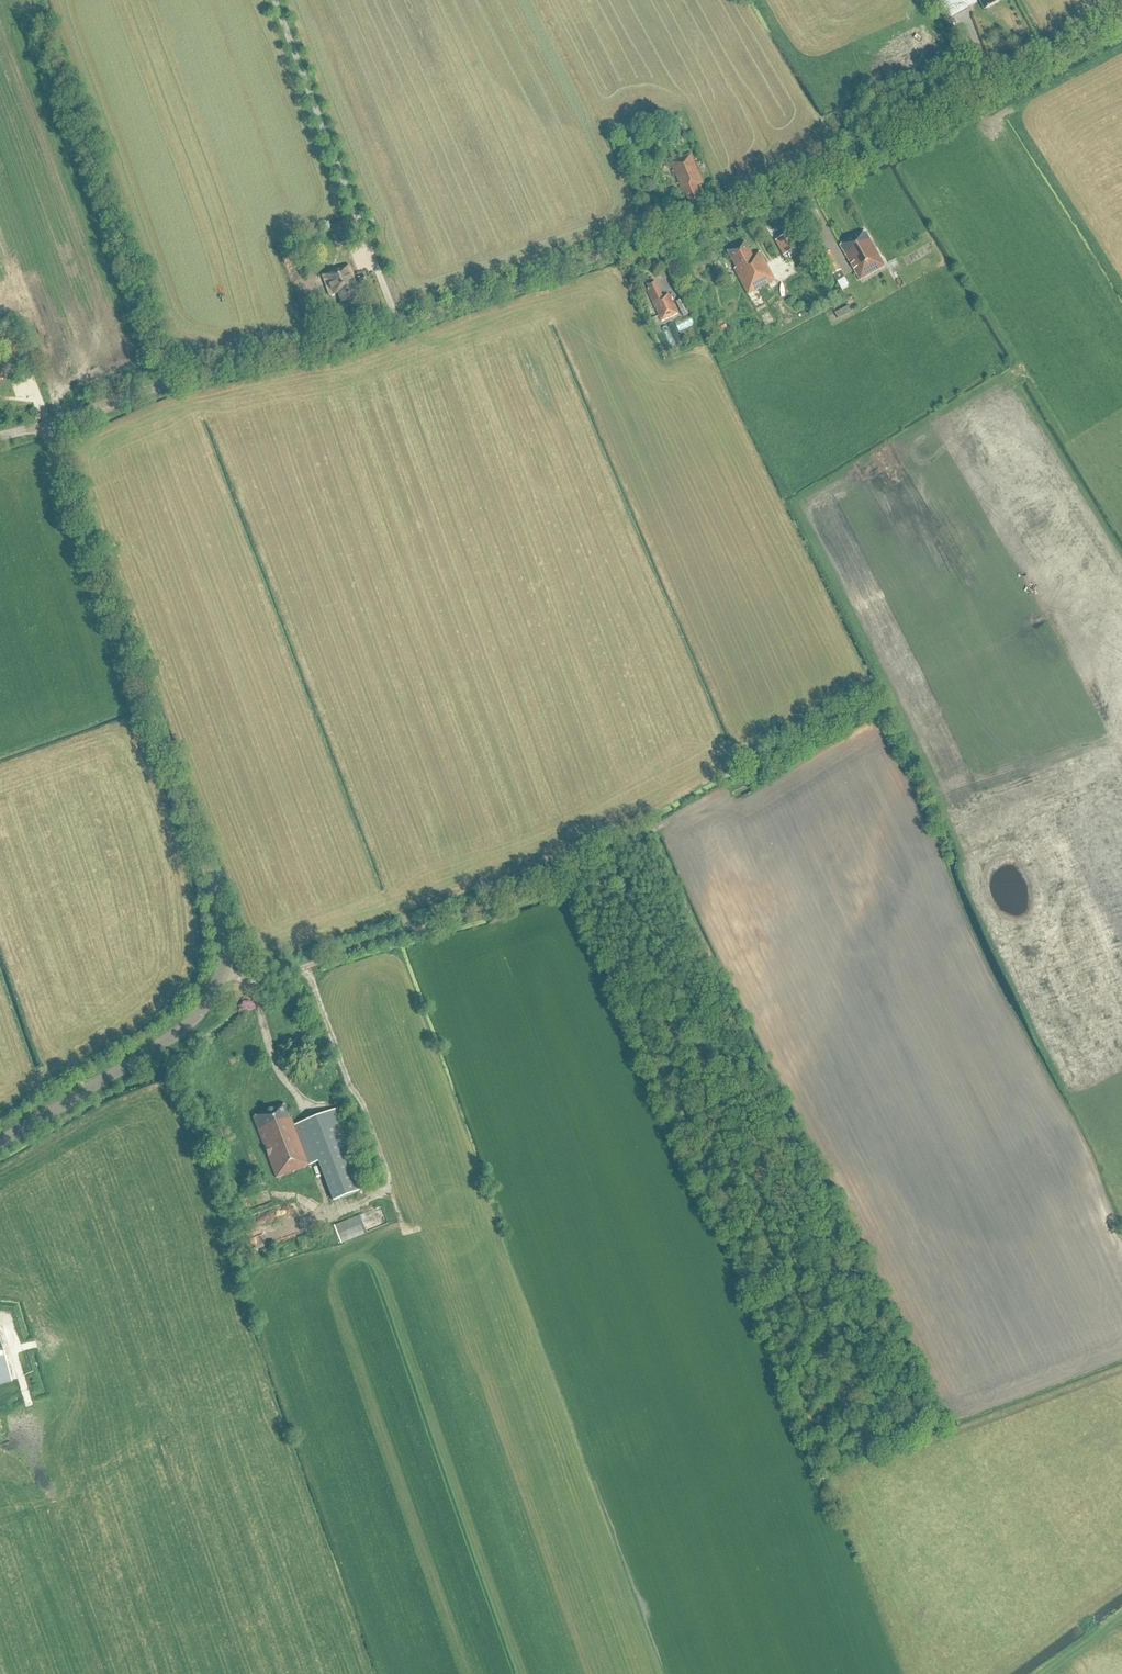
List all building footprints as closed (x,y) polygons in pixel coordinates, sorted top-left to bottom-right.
[(965,0),(940,0),(949,17),(969,6),(965,0)] [(984,11),(1000,2),(999,0),(978,0),(984,11)] [(701,199),(697,188),(703,185),(691,155),(670,163),(683,193),(685,192),(690,204),(701,199)] [(342,223),(330,228),(328,229),(334,246),(349,240),(348,240),(342,223)] [(885,267),(865,232),(840,246),(860,281),(885,267)] [(797,249),(789,234),(776,241),(784,256),(797,249)] [(766,304),(758,290),(775,281),(760,254),(753,258),(745,244),(728,253),(737,269),(735,270),(756,309),(766,304)] [(846,279),(841,271),(842,271),(830,252),(821,257),(832,276),(833,276),(838,283),(846,279)] [(341,304),(358,298),(353,286),(355,285),(348,266),(322,276),(330,297),(337,295),(341,304)] [(662,323),(678,315),(669,296),(663,299),(655,282),(647,286),(649,291),(647,292),(662,323)] [(794,286),(784,290),(794,317),(804,314),(794,286)] [(695,310),(701,308),(698,292),(691,293),(695,310)] [(815,304),(819,298),(812,295),(809,301),(815,304)] [(860,299),(846,305),(850,314),(864,308),(860,299)] [(676,303),(683,318),(674,322),(678,332),(694,325),(683,300),(676,303)] [(313,972),(317,987),(324,985),(320,970),(313,972)] [(333,1202),(367,1189),(337,1110),(293,1126),(285,1106),(252,1118),(276,1179),(318,1163),(333,1202)] [(333,1226),(337,1236),(340,1243),(366,1233),(359,1216),(333,1226)] [(11,1383),(0,1345),(0,1386),(11,1383)] [(0,1412),(0,1426),(10,1425),(9,1411),(0,1412)]
